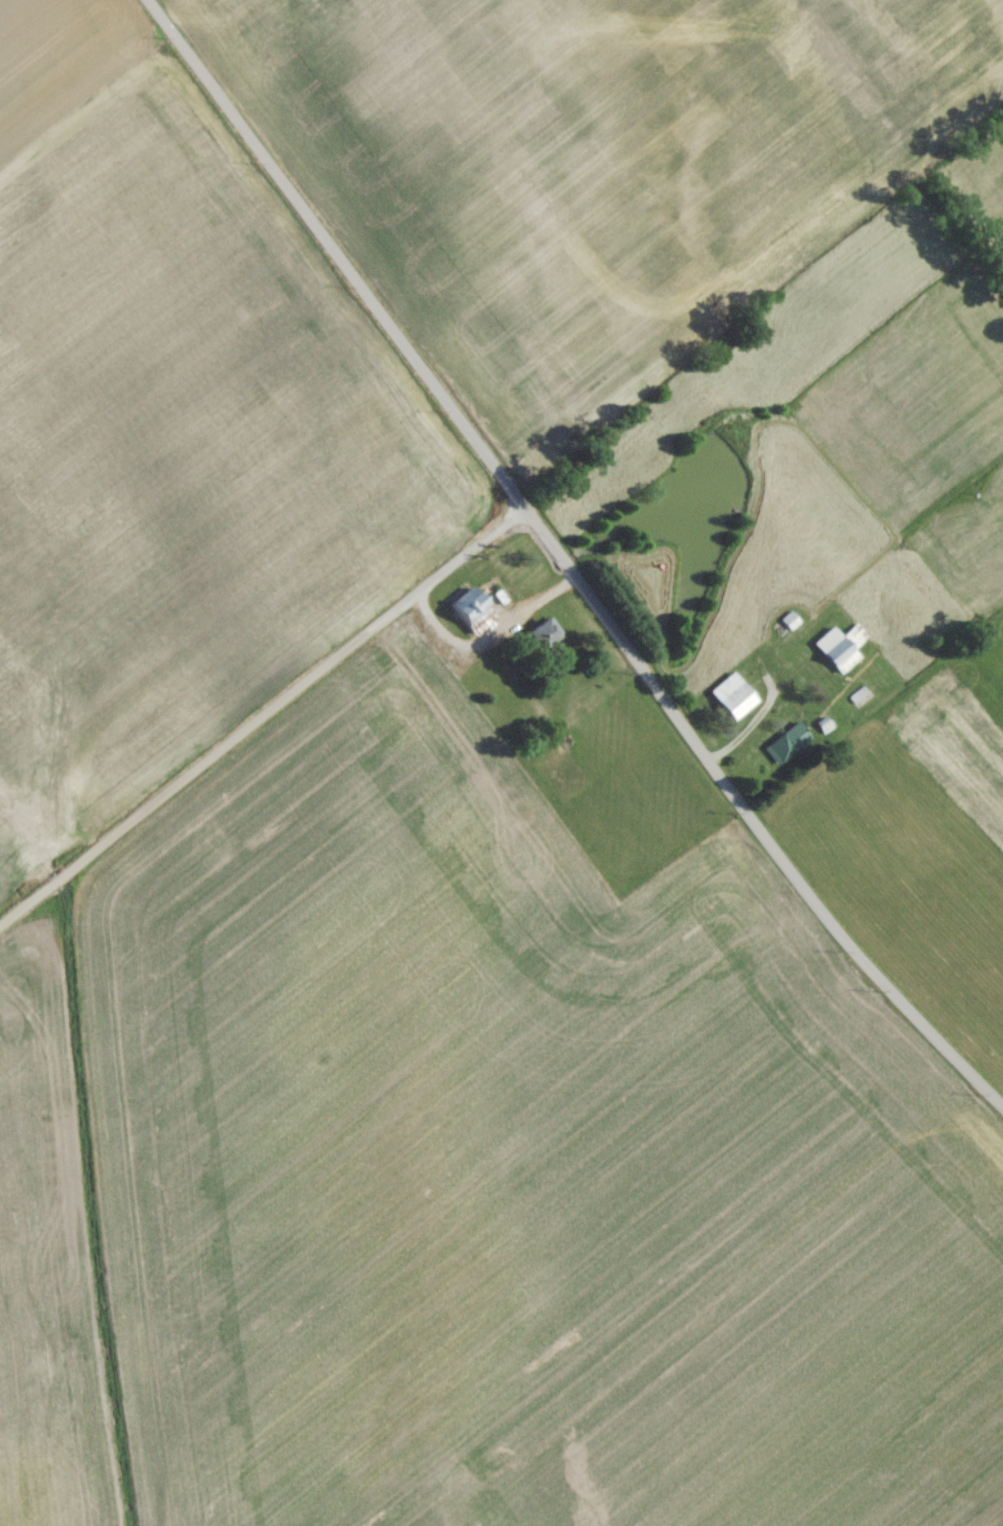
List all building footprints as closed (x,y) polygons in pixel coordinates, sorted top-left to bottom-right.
[(498,622),(473,591),(449,610),(474,641),(498,622)] [(860,663),(853,655),(868,641),(857,629),(841,642),(833,632),(813,649),(840,680),(860,663)] [(758,706),(733,677),(709,698),(734,727),(758,706)] [(763,753),(778,770),(811,744),(797,726),(763,753)]
